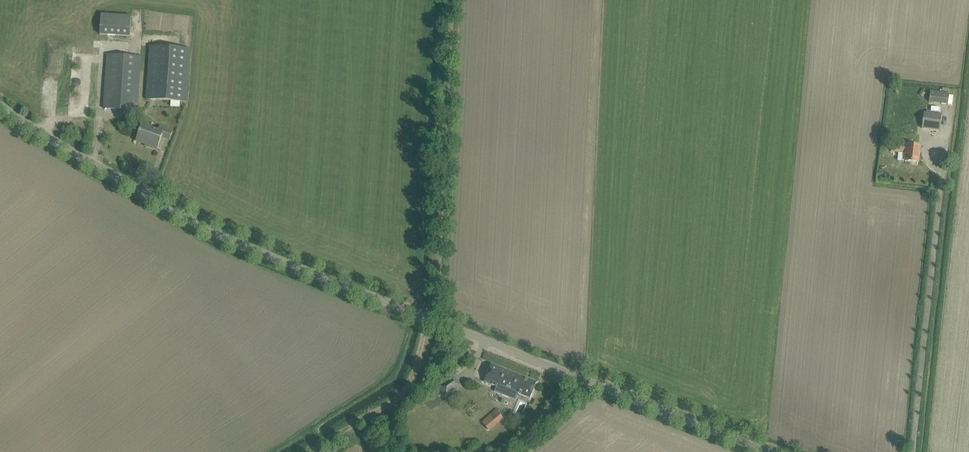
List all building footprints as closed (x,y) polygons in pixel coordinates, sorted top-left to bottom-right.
[(100,35),(130,36),(131,15),(101,14),(100,35)] [(146,99),(187,102),(191,49),(150,45),(146,99)] [(104,108),(138,111),(142,57),(107,54),(104,108)] [(942,88),(942,92),(931,91),(929,102),(947,104),(949,93),(948,93),(949,89),(942,88)] [(922,128),(930,129),(940,131),(942,115),(924,112),(922,128)] [(142,125),(137,141),(157,149),(162,137),(170,140),(173,132),(160,127),(159,131),(142,125)] [(898,160),(905,160),(905,162),(919,163),(921,147),(921,146),(892,143),(891,151),(899,152),(898,160)] [(484,382),(494,386),(518,395),(519,394),(531,398),(537,383),(491,364),(484,382)] [(438,386),(445,397),(452,392),(445,381),(438,386)] [(482,422),(489,430),(503,418),(496,410),(482,422)]
